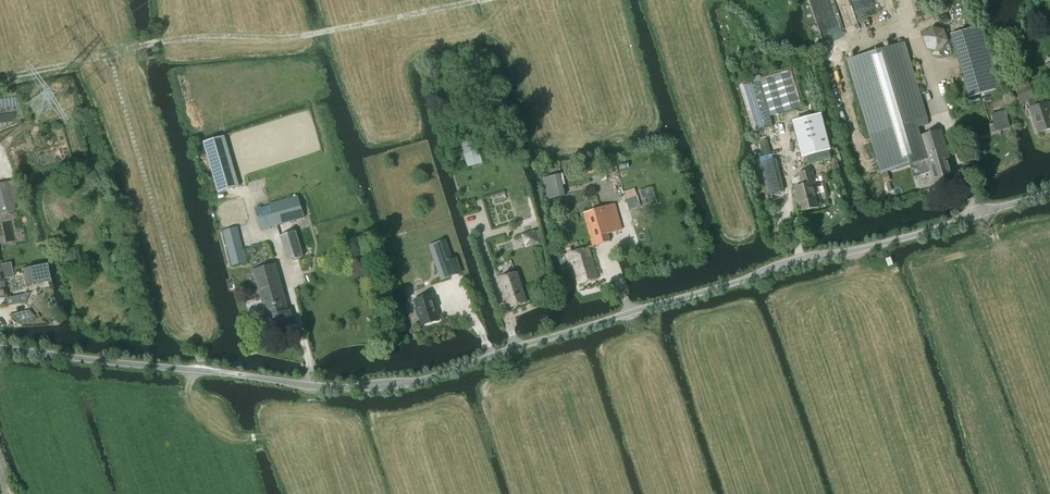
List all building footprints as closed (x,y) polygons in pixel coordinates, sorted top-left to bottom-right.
[(939,52),(948,43),(944,30),(931,27),(922,37),(926,49),(939,52)] [(904,42),(847,60),(870,135),(881,174),(896,170),(911,165),(908,154),(915,152),(909,130),(929,124),(927,118),(904,42)] [(801,106),(790,69),(760,78),(759,75),(737,82),(753,133),(773,127),(770,116),(799,108),(799,107),(801,106)] [(1015,90),(1020,103),(1027,101),(1038,133),(1049,129),(1049,117),(1048,113),(1049,112),(1047,103),(1036,107),(1029,86),(1016,90),(1015,90)] [(996,132),(1010,127),(1005,110),(991,114),(996,132)] [(815,115),(796,120),(801,141),(797,142),(801,156),(806,154),(808,163),(829,157),(827,149),(828,149),(825,135),(820,136),(815,115)] [(917,158),(916,159),(917,163),(921,175),(930,172),(935,188),(954,182),(948,163),(950,162),(940,130),(917,137),(923,156),(917,158)] [(224,137),(203,143),(218,193),(239,187),(224,137)] [(801,212),(818,207),(813,187),(816,187),(812,170),(799,173),(802,186),(795,188),(801,212)] [(8,182),(0,184),(0,215),(15,210),(8,182)] [(276,202),(283,224),(305,218),(298,195),(276,202)] [(283,224),(276,202),(254,208),(261,231),(283,224)] [(614,204),(586,212),(596,245),(610,241),(608,233),(621,229),(614,204)] [(246,262),(237,227),(223,231),(232,266),(246,262)] [(295,232),(280,236),(287,261),(303,257),(295,232)] [(429,246),(441,280),(447,277),(447,278),(461,273),(456,258),(452,260),(445,240),(429,246)] [(598,278),(588,247),(573,251),(572,248),(566,250),(573,271),(577,285),(598,278)] [(1,276),(2,278),(13,276),(10,263),(0,265),(0,276),(1,276)] [(50,282),(47,264),(21,269),(25,287),(50,282)] [(273,305),(285,302),(286,301),(275,265),(254,272),(262,299),(270,297),(273,305)] [(516,272),(499,278),(509,309),(526,302),(516,272)] [(420,317),(423,326),(439,320),(431,295),(414,301),(417,309),(415,310),(418,317),(420,317)] [(286,301),(285,302),(273,305),(270,297),(262,299),(267,318),(265,318),(270,335),(294,328),(290,310),(289,311),(286,301)]
